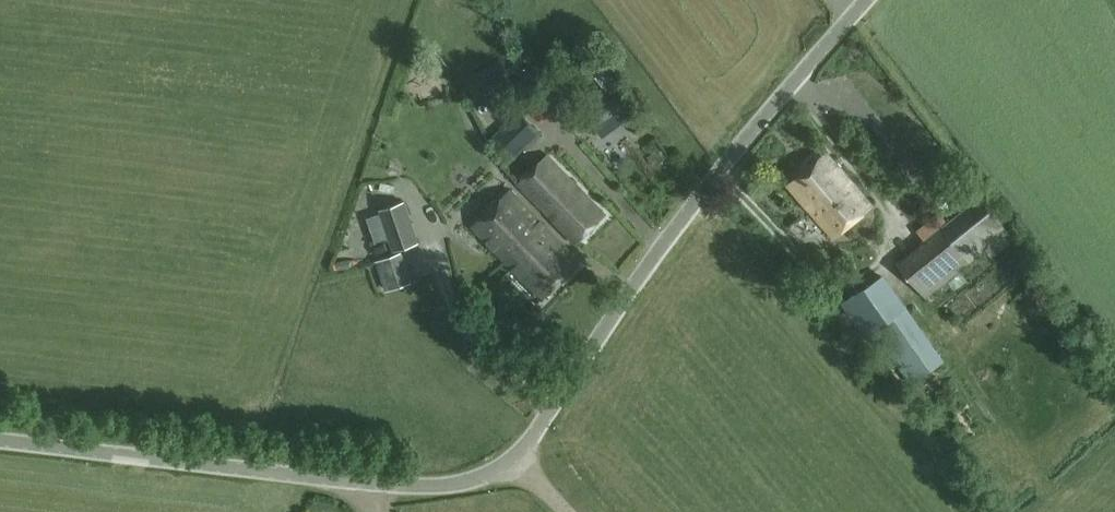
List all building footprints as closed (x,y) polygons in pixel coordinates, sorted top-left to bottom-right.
[(431,62),(440,73),(448,67),(440,56),(431,62)] [(616,83),(610,87),(576,113),(590,131),(629,101),(616,83)] [(486,123),(511,114),(506,101),(481,109),(486,123)] [(513,159),(521,151),(538,134),(517,113),(492,138),(513,159)] [(834,235),(870,204),(827,153),(791,184),(834,235)] [(546,157),(518,185),(575,243),(604,215),(546,157)] [(579,264),(510,192),(473,228),(542,299),(579,264)] [(943,226),(898,263),(925,296),(970,260),(970,261),(1009,229),(981,194),(942,225),(943,226)] [(393,251),(417,242),(403,201),(379,209),(393,251)] [(946,358),(885,272),(838,305),(862,339),(875,330),(912,382),(946,358)] [(407,285),(408,297),(427,295),(425,283),(407,285)] [(474,297),(470,302),(470,308),(474,313),(481,313),(485,308),(485,302),(481,297),(474,297)]
